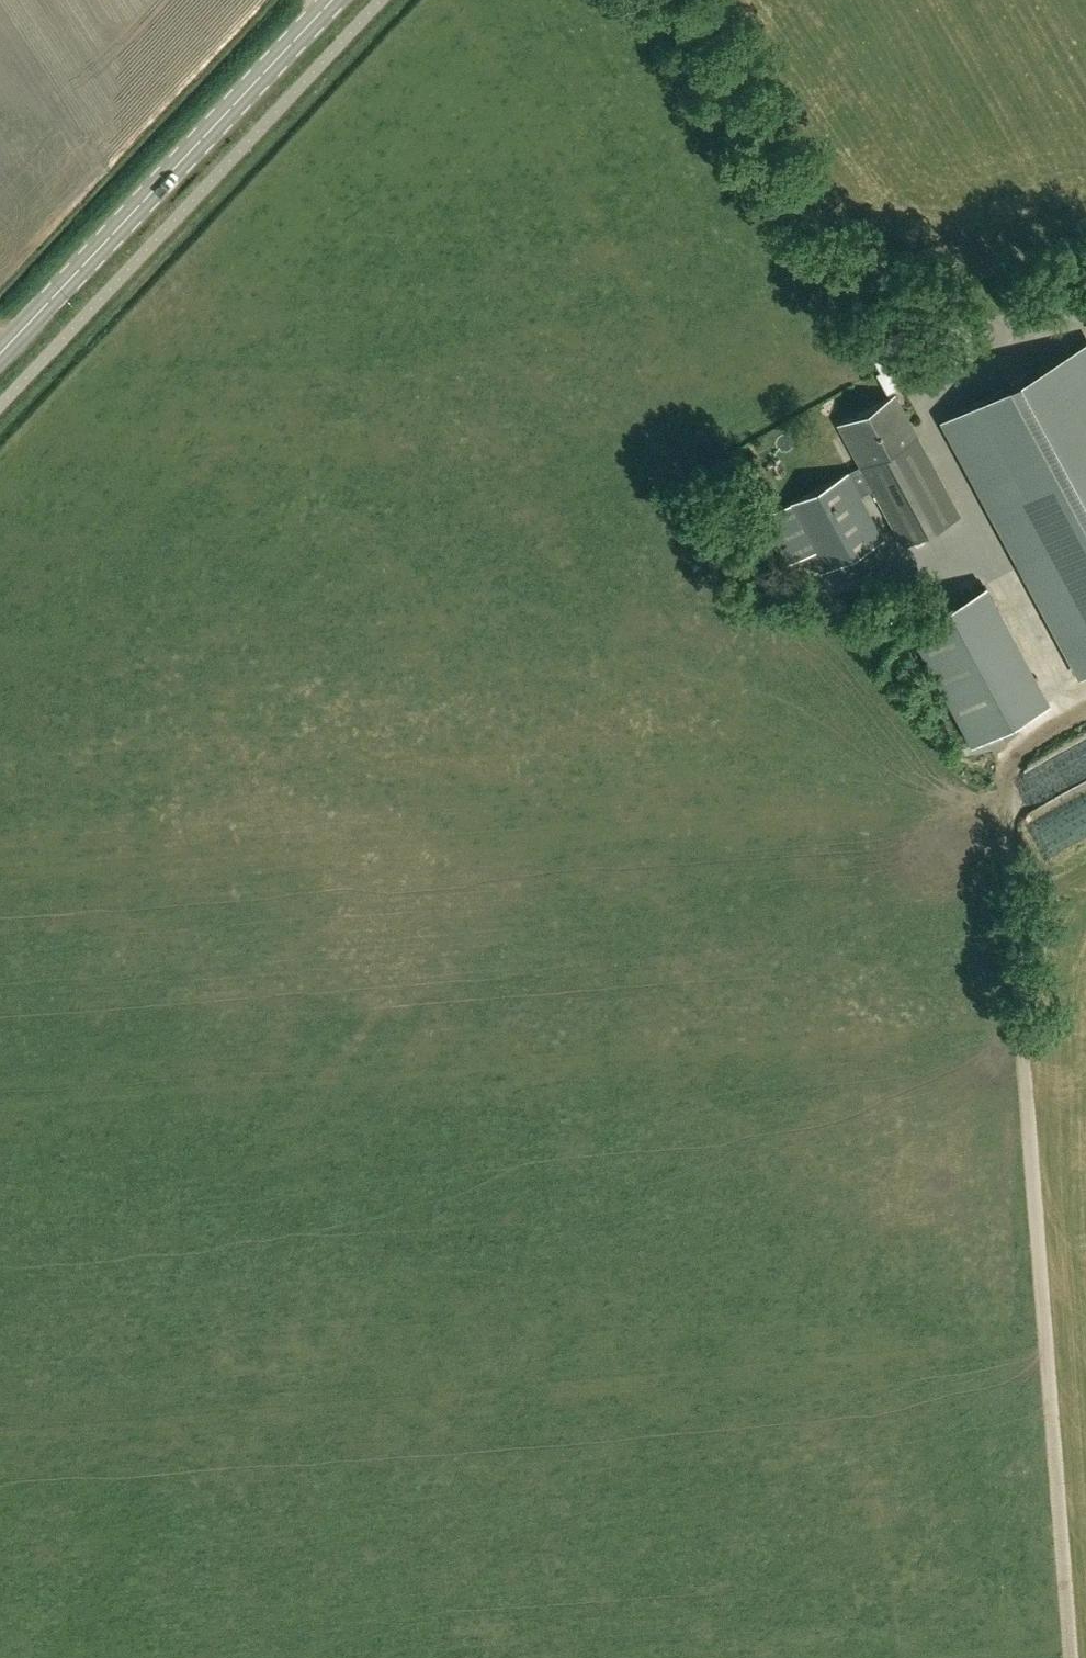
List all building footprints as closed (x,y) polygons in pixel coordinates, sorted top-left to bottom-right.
[(945,419),(954,435),(954,444),(979,491),(982,489),(1083,675),(1085,673),(1085,343),(945,419)] [(882,539),(860,497),(873,490),(896,533),(953,502),(895,394),(838,426),(860,466),(847,473),(846,473),(786,505),(811,551),(822,572),(882,539)] [(1048,703),(985,586),(908,628),(971,744),(1048,703)]
